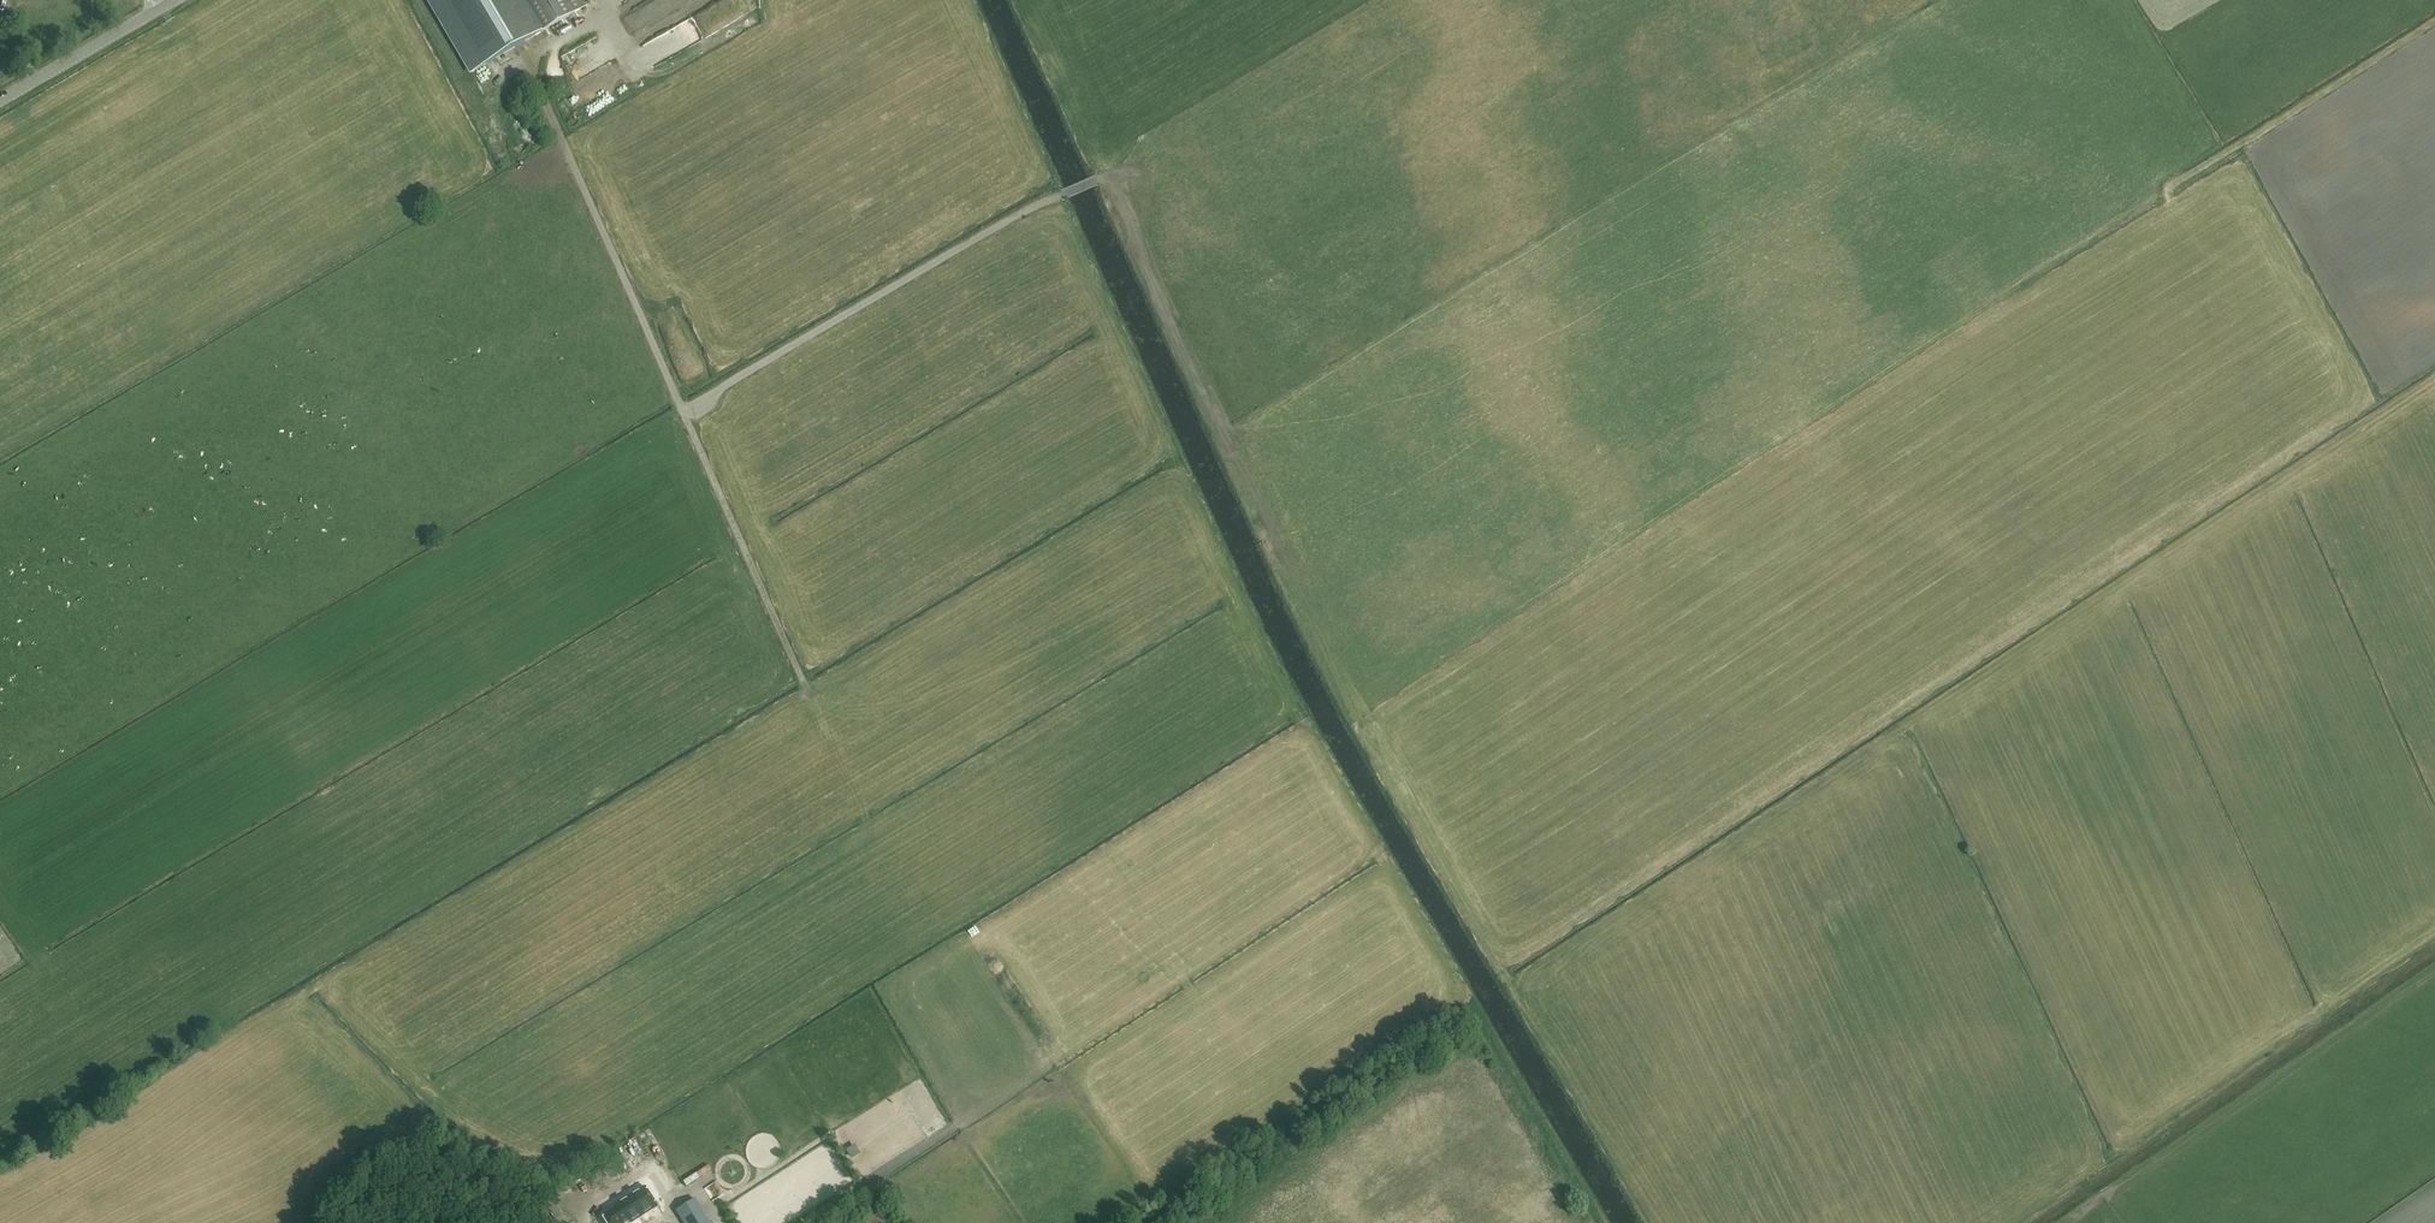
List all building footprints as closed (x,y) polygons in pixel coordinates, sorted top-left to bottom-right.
[(585,6),(582,0),(430,0),(472,72),(585,6)] [(701,11),(712,30),(739,14),(731,0),(720,0),(701,11)] [(738,6),(742,3),(748,13),(754,10),(749,0),(734,0),(738,6)] [(698,13),(642,42),(653,62),(709,34),(698,13)] [(567,51),(571,61),(597,51),(593,41),(567,51)] [(606,78),(617,71),(615,67),(603,73),(606,78)] [(574,90),(579,99),(591,94),(587,84),(574,90)] [(614,87),(594,98),(598,105),(618,94),(614,87)] [(753,1166),(759,1169),(765,1169),(772,1167),(777,1163),(781,1158),(782,1151),(781,1145),(778,1139),(773,1135),(767,1133),(761,1133),(755,1135),(750,1138),(747,1144),(745,1150),(746,1156),(749,1162),(753,1166)] [(582,1182),(574,1186),(579,1196),(587,1192),(582,1182)] [(717,1207),(727,1196),(713,1183),(703,1193),(717,1207)] [(602,1221),(603,1222),(639,1222),(644,1220),(657,1212),(644,1192),(612,1212),(613,1214),(602,1221)] [(697,1203),(680,1213),(686,1222),(709,1222),(697,1203)] [(579,1214),(583,1221),(591,1216),(587,1210),(579,1214)] [(718,1215),(721,1222),(729,1222),(724,1213),(718,1215)]
